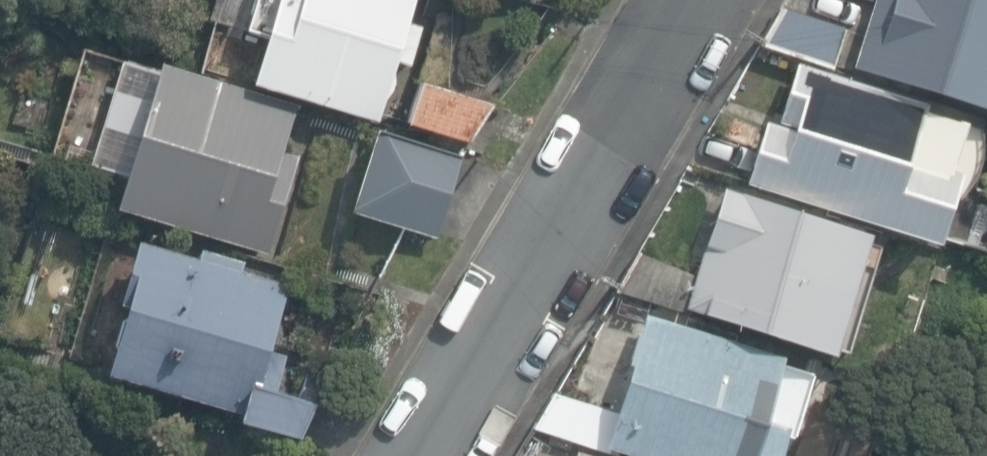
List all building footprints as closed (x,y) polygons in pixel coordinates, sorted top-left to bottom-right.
[(258,85),(381,121),(416,0),(283,0),(258,85)] [(855,68),(986,109),(986,0),(876,0),(855,68)] [(834,70),(847,30),(781,7),(760,45),(834,70)] [(304,107),(169,64),(123,207),(272,254),(304,153),(290,149),(304,107)] [(985,118),(807,66),(789,126),(771,120),(753,181),(949,239),(985,118)] [(83,89),(44,79),(26,151),(65,161),(83,89)] [(488,101),(424,80),(410,121),(475,143),(488,101)] [(469,154),(387,126),(359,208),(441,236),(469,154)] [(884,230),(732,185),(696,305),(848,350),(884,230)] [(205,257),(148,239),(128,301),(141,305),(119,371),(252,414),(249,421),(306,439),(319,399),(267,382),(299,280),(251,265),(253,258),(209,244),(205,257)] [(651,318),(611,446),(644,455),(791,455),(818,369),(651,318)]
